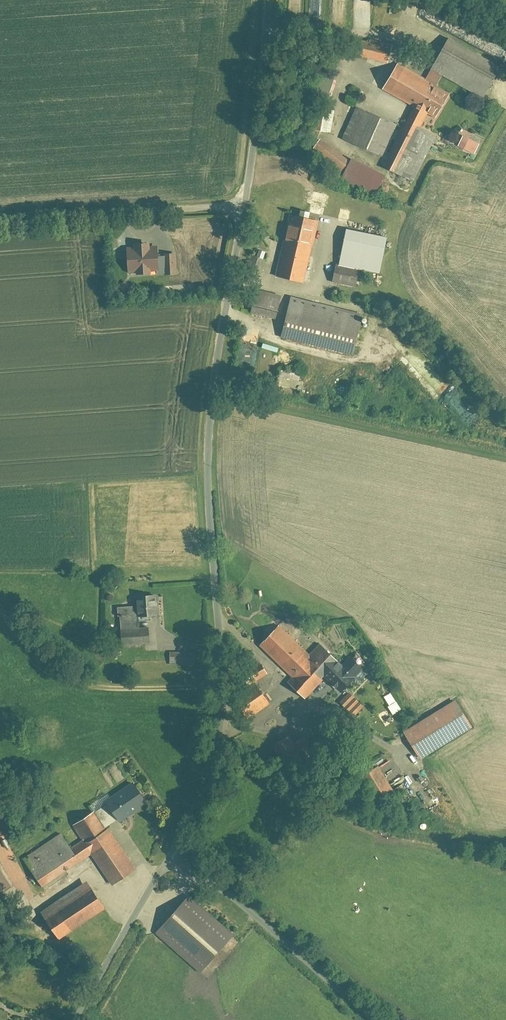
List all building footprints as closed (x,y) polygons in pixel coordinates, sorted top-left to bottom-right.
[(363,38),(358,56),(388,64),(393,46),(363,38)] [(450,39),(433,72),(484,98),(501,65),(450,39)] [(414,106),(385,167),(419,183),(440,139),(423,131),(431,115),(438,119),(453,88),(399,63),(385,92),(414,106)] [(310,105),(308,130),(334,133),(336,107),(310,105)] [(359,108),(344,143),(387,161),(402,125),(359,108)] [(325,138),(315,150),(343,172),(353,159),(325,138)] [(472,139),(466,150),(477,156),(483,144),(472,139)] [(286,216),(277,276),(307,280),(317,221),(286,216)] [(158,242),(138,243),(138,250),(129,250),(130,276),(176,274),(175,248),(158,249),(158,242)] [(340,264),(337,284),(360,287),(363,267),(340,264)] [(257,290),(251,315),(274,320),(280,295),(257,290)] [(293,299),(284,338),(356,356),(366,316),(293,299)] [(140,596),(140,616),(156,616),(156,596),(140,596)] [(308,700),(326,679),(347,697),(362,679),(358,675),(364,668),(353,659),(348,666),(341,661),(342,659),(322,643),(316,650),(281,622),(260,649),(294,677),(289,684),(308,700)] [(126,631),(127,648),(158,647),(158,630),(126,631)] [(173,653),(173,667),(202,667),(202,652),(173,653)] [(230,700),(244,720),(270,702),(256,682),(230,700)] [(407,732),(423,759),(475,728),(458,701),(407,732)] [(293,736),(275,747),(293,775),(309,765),(311,769),(322,762),(308,738),(298,744),(293,736)] [(109,803),(122,822),(150,803),(137,784),(109,803)] [(86,839),(71,849),(63,836),(26,861),(44,889),(82,863),(79,860),(93,851),(114,881),(138,866),(105,818),(82,834),(86,839)] [(20,889),(0,858),(0,902),(20,889)] [(47,915),(66,940),(111,906),(92,881),(47,915)] [(188,899),(158,935),(203,973),(233,937),(188,899)]
